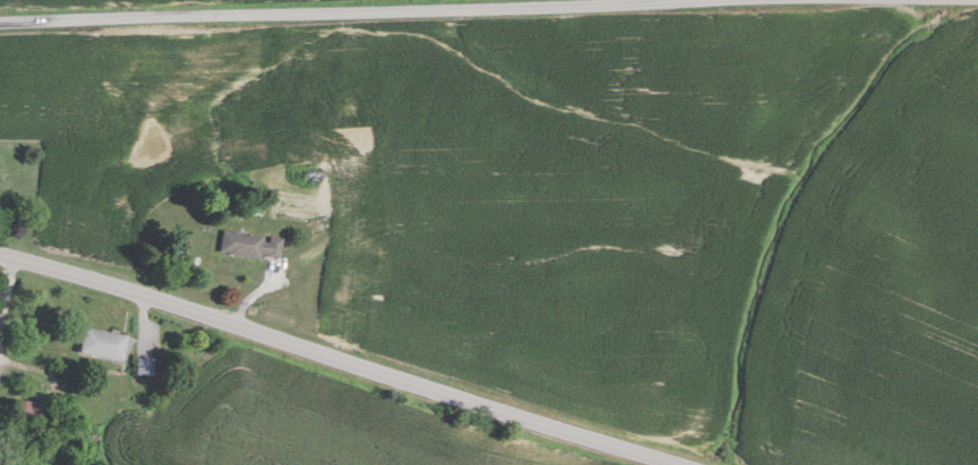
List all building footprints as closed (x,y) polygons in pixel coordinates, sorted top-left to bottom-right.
[(281,238),(222,232),(219,253),(279,259),(281,238)] [(123,359),(127,334),(84,327),(80,352),(123,359)] [(151,373),(151,359),(137,359),(137,373),(151,373)] [(16,418),(46,418),(46,401),(16,401),(16,418)]
